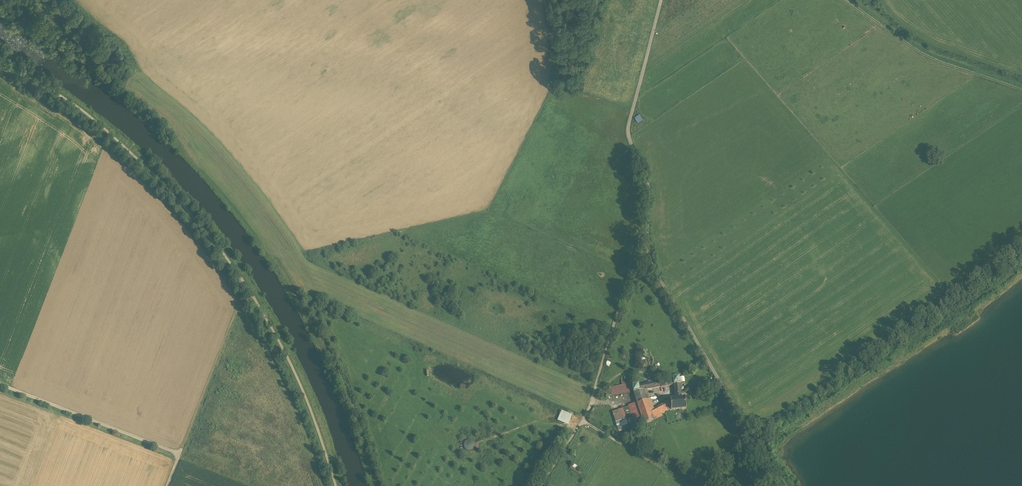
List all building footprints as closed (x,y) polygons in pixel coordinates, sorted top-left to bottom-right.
[(679,377),(672,378),(673,380),(668,380),(669,386),(674,385),(676,400),(682,399),(679,384),(680,384),(679,377)] [(668,380),(645,385),(647,390),(669,386),(668,380)] [(629,384),(609,387),(610,397),(630,394),(629,384)] [(645,385),(639,386),(639,385),(632,386),(633,393),(634,393),(638,404),(650,400),(647,390),(645,385)] [(687,410),(686,399),(682,399),(676,400),(670,401),(670,402),(671,411),(672,411),(687,410)] [(650,400),(638,404),(644,424),(653,421),(652,419),(649,409),(653,408),(650,400)] [(663,405),(653,408),(649,409),(652,419),(664,413),(664,412),(666,411),(671,411),(670,402),(663,402),(663,405)] [(644,424),(638,404),(629,407),(636,427),(644,424)] [(629,429),(623,409),(613,412),(619,432),(629,429)] [(572,416),(562,411),(557,421),(568,426),(572,416)] [(463,447),(465,450),(467,452),(469,452),(471,452),(473,451),(475,449),(476,446),(476,444),(474,441),(472,440),(469,439),(466,440),(464,442),(463,444),(463,447)] [(574,464),(571,469),(581,475),(582,472),(578,470),(580,467),(574,464)]
